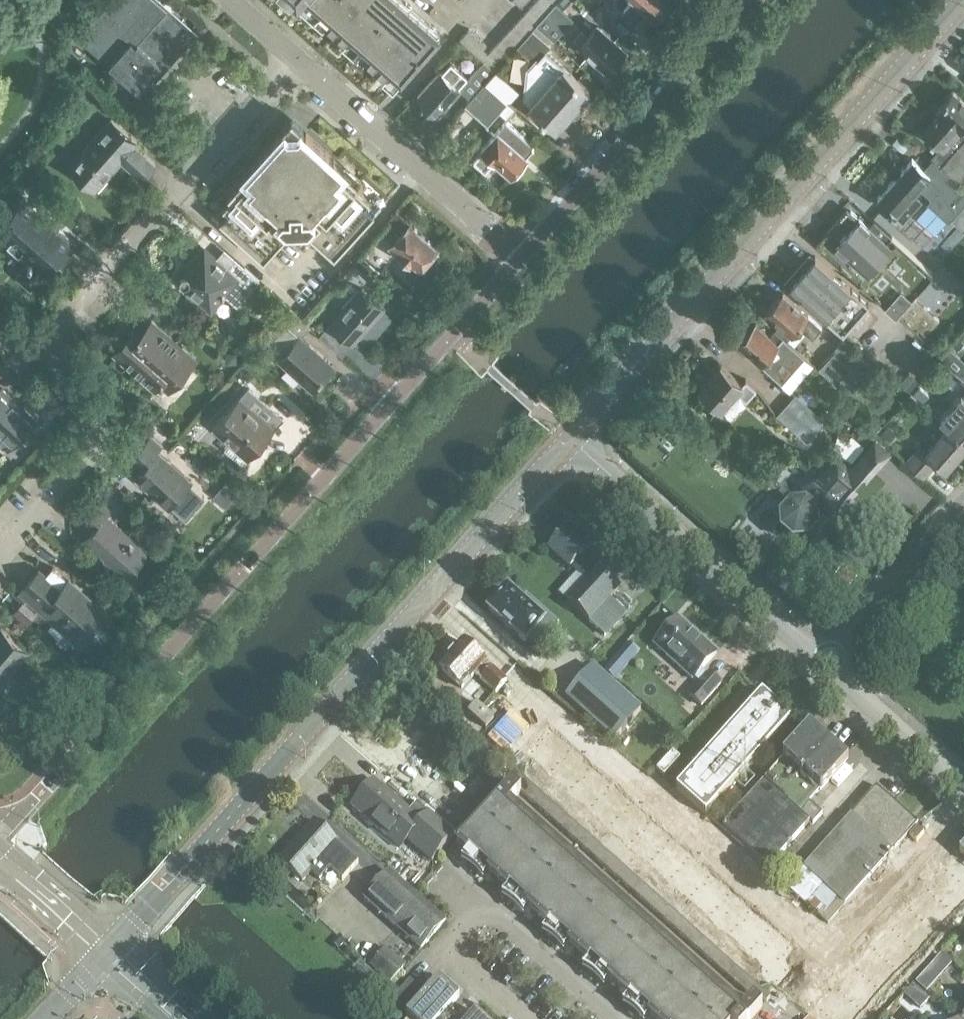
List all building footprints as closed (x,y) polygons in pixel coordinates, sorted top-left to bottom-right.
[(78,37),(96,53),(109,65),(131,40),(133,38),(130,36),(126,31),(122,28),(148,0),(111,0),(78,37)] [(122,28),(126,31),(130,36),(133,38),(131,40),(136,44),(138,42),(158,60),(159,59),(162,61),(161,62),(166,67),(187,43),(183,39),(191,30),(157,0),(148,0),(122,28)] [(330,17),(326,22),(347,40),(351,36),(369,52),(365,56),(386,75),(390,71),(400,79),(439,35),(400,0),(310,0),(330,17)] [(468,30),(459,40),(483,62),(493,71),(536,24),(537,23),(542,18),(558,0),(537,0),(487,54),(482,50),(486,46),(468,30)] [(521,8),(529,0),(512,0),(521,8)] [(666,2),(663,0),(613,0),(643,27),(655,14),(660,14),(666,8),(665,3),(666,2)] [(573,17),(557,2),(542,18),(537,23),(536,24),(553,39),(573,17)] [(607,71),(612,64),(617,63),(623,57),(623,53),(624,52),(597,26),(587,36),(581,30),(572,40),(588,54),(585,58),(594,66),(597,62),(607,71)] [(589,91),(544,51),(551,44),(533,27),(517,46),(533,61),(528,68),(537,76),(523,91),(525,97),(532,103),(529,106),(555,130),(589,91)] [(131,40),(109,65),(138,89),(141,86),(152,73),(153,72),(157,75),(158,76),(166,67),(161,62),(162,61),(159,59),(158,60),(138,42),(136,44),(131,40)] [(470,97),(485,80),(493,71),(483,62),(467,79),(450,64),(441,74),(439,72),(417,96),(437,115),(461,88),(470,97)] [(488,123),(508,101),(485,80),(470,97),(465,103),(488,123)] [(934,160),(958,181),(963,174),(963,101),(952,90),(937,106),(942,110),(923,131),(942,149),(933,159),(934,160)] [(144,179),(157,164),(137,146),(140,143),(113,119),(71,166),(97,190),(124,160),(144,179)] [(511,176),(514,172),(518,173),(522,169),(521,165),(528,157),(527,156),(533,149),(532,144),(506,121),(481,149),(483,150),(477,157),(489,167),(494,161),(511,176)] [(306,132),(305,132),(301,128),(299,131),(288,132),(285,129),(281,134),(280,133),(252,163),(253,163),(247,170),(251,174),(223,205),(228,209),(220,218),(264,258),(265,257),(262,254),(270,245),(273,248),(286,233),(276,223),(280,218),(287,224),(309,223),(315,217),(320,221),(310,232),(324,245),(327,242),(336,251),(333,254),(335,255),(375,211),(366,203),(370,198),(355,184),(339,170),(343,166),(337,159),(306,132)] [(958,181),(934,160),(925,170),(912,158),(877,196),(895,212),(893,213),(902,221),(922,200),(913,192),(918,186),(931,197),(927,201),(947,219),(963,201),(963,186),(958,181)] [(78,243),(25,197),(0,226),(0,236),(30,262),(18,276),(33,289),(61,257),(64,260),(78,243)] [(896,313),(933,272),(874,219),(869,225),(851,209),(819,246),(896,313)] [(438,252),(435,250),(437,247),(410,223),(389,246),(410,264),(412,262),(419,268),(427,258),(430,261),(438,252)] [(261,280),(247,267),(224,247),(215,257),(206,249),(189,268),(192,271),(190,274),(186,273),(185,273),(183,274),(182,277),(182,280),(184,282),(187,283),(190,282),(193,284),(190,288),(212,307),(225,293),(238,305),(261,280)] [(843,333),(869,303),(815,256),(789,285),(843,333)] [(353,344),(384,309),(361,288),(330,323),(353,344)] [(428,288),(418,299),(432,311),(442,301),(428,288)] [(766,312),(779,324),(774,328),(784,337),(787,340),(791,335),(790,334),(798,326),(811,339),(822,327),(783,293),(766,312)] [(915,297),(901,313),(925,335),(940,319),(915,297)] [(310,326),(289,307),(279,319),(285,324),(270,342),(285,355),(280,361),(312,389),(333,365),(301,337),(310,326)] [(189,367),(197,359),(154,320),(142,334),(136,329),(115,353),(157,391),(162,385),(171,393),(192,370),(189,367)] [(804,355),(787,340),(784,337),(778,343),(756,323),(738,343),(782,381),(804,355)] [(255,334),(252,338),(260,343),(265,335),(261,332),(255,334)] [(836,347),(819,367),(849,393),(874,365),(843,337),(835,346),(836,347)] [(232,370),(233,368),(232,365),(231,364),(229,363),(226,364),(224,366),(223,367),(224,369),(225,372),(227,373),(230,372),(232,370)] [(746,400),(757,388),(746,378),(741,383),(720,364),(699,387),(721,408),(737,391),(746,400)] [(668,372),(663,367),(648,383),(653,388),(668,372)] [(911,390),(919,381),(909,373),(901,382),(911,390)] [(38,418),(3,387),(0,390),(0,432),(14,445),(38,418)] [(924,403),(930,396),(920,387),(914,394),(924,403)] [(795,393),(786,404),(816,430),(825,419),(795,393)] [(961,394),(939,419),(949,428),(963,441),(963,397),(961,394)] [(215,427),(230,440),(224,447),(244,465),(276,430),(242,398),(215,427)] [(816,430),(786,404),(777,414),(807,441),(816,430)] [(866,445),(879,429),(871,422),(857,438),(866,445)] [(890,441),(897,433),(888,426),(882,434),(890,441)] [(945,469),(963,448),(963,441),(949,428),(927,453),(920,446),(907,462),(924,477),(937,462),(945,469)] [(192,484),(194,482),(161,452),(165,447),(155,438),(134,460),(145,470),(138,478),(171,508),(172,506),(184,518),(205,496),(192,484)] [(790,508),(781,519),(782,534),(793,544),(808,543),(817,551),(827,539),(818,531),(817,516),(814,513),(819,508),(830,518),(864,479),(888,452),(875,440),(859,458),(851,467),(837,455),(803,494),(814,504),(809,509),(806,506),(791,507),(790,508)] [(110,484),(104,491),(109,495),(114,495),(118,491),(110,484)] [(129,576),(151,552),(110,515),(114,511),(103,501),(87,520),(98,530),(89,539),(129,576)] [(605,636),(624,615),(609,601),(621,588),(582,554),(585,550),(563,531),(548,548),(585,582),(567,602),(605,636)] [(39,569),(20,590),(45,611),(49,606),(89,642),(111,617),(53,566),(45,575),(39,569)] [(508,590),(500,600),(495,599),(490,605),(491,609),(489,611),(525,643),(529,639),(531,641),(542,632),(548,637),(559,625),(527,597),(521,603),(508,590)] [(31,618),(39,606),(23,596),(15,609),(31,618)] [(701,706),(721,684),(710,673),(708,675),(701,670),(716,653),(677,618),(653,645),(692,680),(694,678),(700,684),(689,696),(701,706)] [(30,651),(3,628),(0,632),(0,687),(30,651)] [(495,693),(506,681),(462,641),(438,668),(462,689),(475,674),(495,693)] [(615,682),(638,654),(626,645),(603,672),(615,682)] [(590,718),(617,688),(593,667),(567,697),(590,718)] [(614,739),(641,710),(617,688),(590,718),(614,739)] [(706,815),(792,719),(762,692),(676,789),(706,815)] [(782,757),(784,758),(764,780),(723,826),(769,867),(810,822),(813,826),(823,813),(810,802),(820,790),(821,791),(849,761),(809,726),(782,757)] [(550,730),(530,752),(551,770),(571,748),(550,730)] [(571,748),(551,770),(571,788),(591,766),(571,748)] [(664,776),(680,758),(673,751),(657,769),(664,776)] [(591,766),(571,788),(591,806),(611,784),(591,766)] [(506,809),(521,792),(729,978),(738,969),(521,775),(457,845),(459,847),(460,846),(469,854),(471,851),(481,859),(479,861),(482,863),(483,861),(492,869),(490,872),(498,880),(497,881),(500,883),(500,882),(509,890),(512,887),(521,895),(520,897),(522,899),(523,897),(532,905),(530,908),(539,916),(538,917),(540,919),(541,918),(549,926),(552,923),(561,931),(560,932),(562,935),(563,933),(573,941),(570,944),(579,952),(578,953),(580,955),(581,954),(590,961),(592,959),(601,967),(600,968),(602,970),(604,969),(613,977),(611,980),(619,988),(618,989),(621,991),(621,990),(630,997),(633,995),(642,1003),(640,1004),(643,1006),(644,1005),(653,1013),(651,1016),(654,1018),(752,1018),(763,1007),(754,998),(742,1011),(734,1004),(730,1009),(506,809)] [(351,808),(386,841),(410,813),(373,781),(351,808)] [(611,784),(591,806),(611,824),(631,802),(611,784)] [(837,896),(847,904),(918,820),(875,784),(789,886),(822,914),(837,896)] [(631,802),(611,824),(631,842),(651,820),(631,802)] [(410,813),(386,841),(399,852),(408,841),(433,863),(456,836),(418,804),(410,813)] [(651,820),(631,842),(651,860),(671,838),(651,820)] [(314,823),(279,861),(279,862),(302,882),(310,873),(319,881),(329,870),(342,881),(358,863),(336,844),(337,843),(314,823)] [(671,838),(651,860),(671,878),(691,856),(671,838)] [(691,856),(671,878),(691,896),(711,873),(691,856)] [(927,887),(950,908),(963,892),(963,873),(959,878),(946,867),(927,887)] [(445,923),(389,872),(365,898),(421,950),(445,923)] [(711,873),(691,896),(711,914),(731,891),(711,873)] [(927,887),(910,907),(932,928),(950,908),(927,887)] [(731,891),(711,914),(731,932),(751,909),(731,891)] [(910,907),(892,927),(914,947),(932,928),(910,907)] [(751,909),(731,932),(750,949),(771,927),(751,909)] [(771,927),(750,949),(769,966),(765,972),(776,982),(789,968),(780,959),(791,946),(771,927)] [(892,927),(874,947),(896,967),(914,947),(892,927)] [(874,947),(856,967),(878,987),(896,967),(874,947)] [(405,965),(385,948),(371,965),(391,982),(405,965)] [(927,994),(952,966),(941,956),(916,984),(927,994)] [(376,976),(361,962),(354,971),(369,984),(376,976)] [(856,967),(838,987),(860,1007),(878,987),(856,967)] [(449,1010),(460,997),(440,979),(407,1015),(412,1018),(459,1018),(449,1010)] [(929,1000),(914,986),(904,996),(920,1011),(929,1000)]
